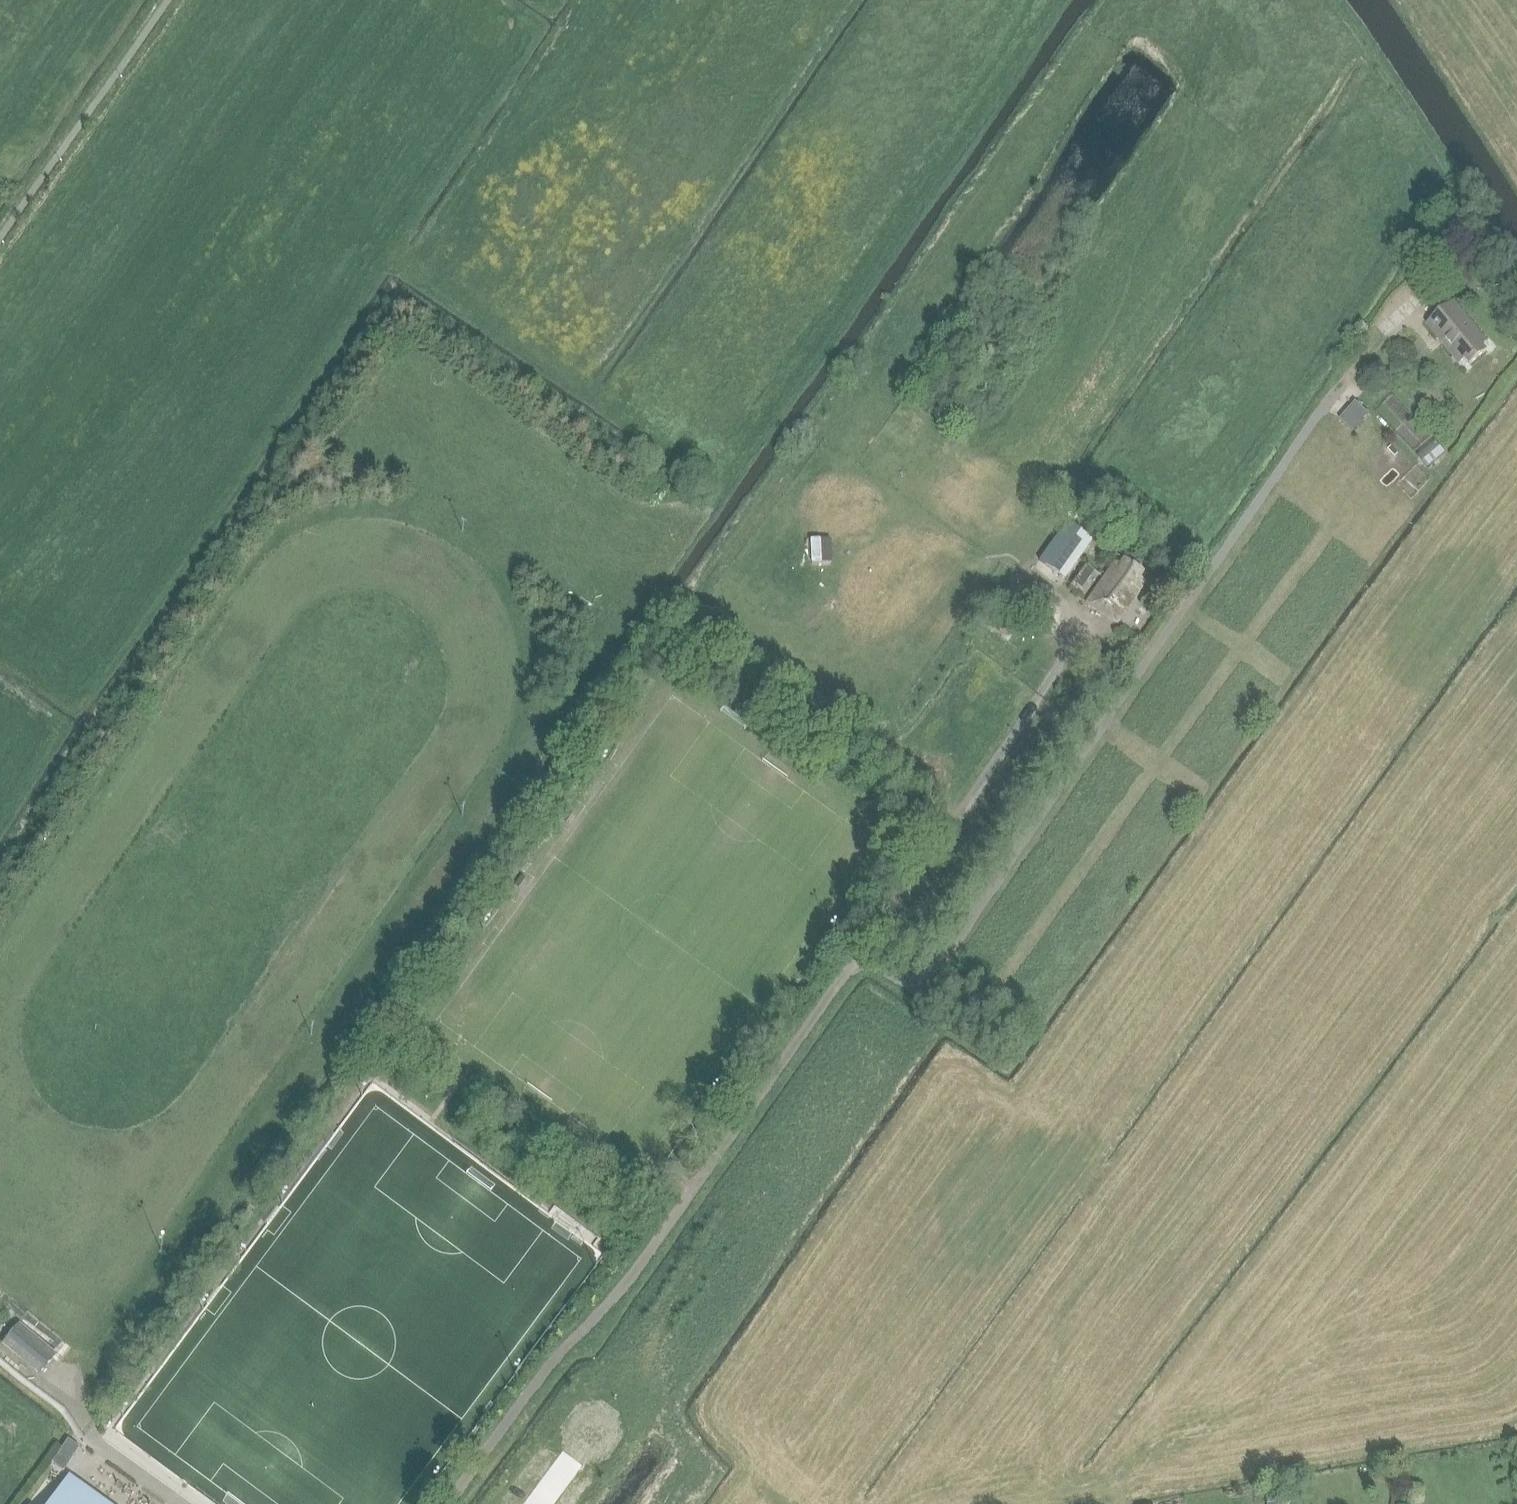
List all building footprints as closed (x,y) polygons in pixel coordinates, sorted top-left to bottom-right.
[(1428,326),(1430,329),(1457,363),(1463,358),(1468,365),(1485,351),(1480,345),(1484,342),(1455,305),(1428,326)] [(1347,411),(1361,423),(1369,414),(1355,402),(1347,411)] [(1067,522),(1039,562),(1065,580),(1093,541),(1067,522)] [(1086,602),(1115,622),(1143,581),(1137,577),(1141,571),(1124,559),(1119,565),(1115,562),(1086,602)] [(1087,592),(1099,569),(1086,562),(1073,585),(1087,592)] [(38,1375),(55,1354),(18,1323),(1,1343),(38,1375)] [(68,1440),(52,1463),(63,1471),(80,1448),(68,1440)] [(68,1478),(50,1503),(104,1503),(68,1478)]
